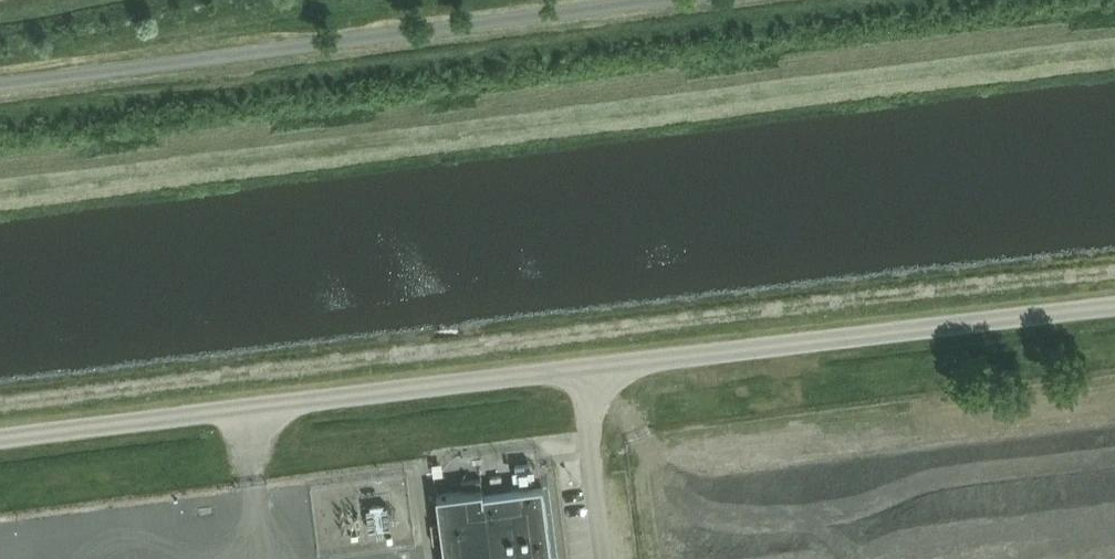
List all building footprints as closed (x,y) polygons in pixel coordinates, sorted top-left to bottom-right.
[(541,487),(485,494),(484,488),(437,494),(446,558),(551,558),(541,487)]
